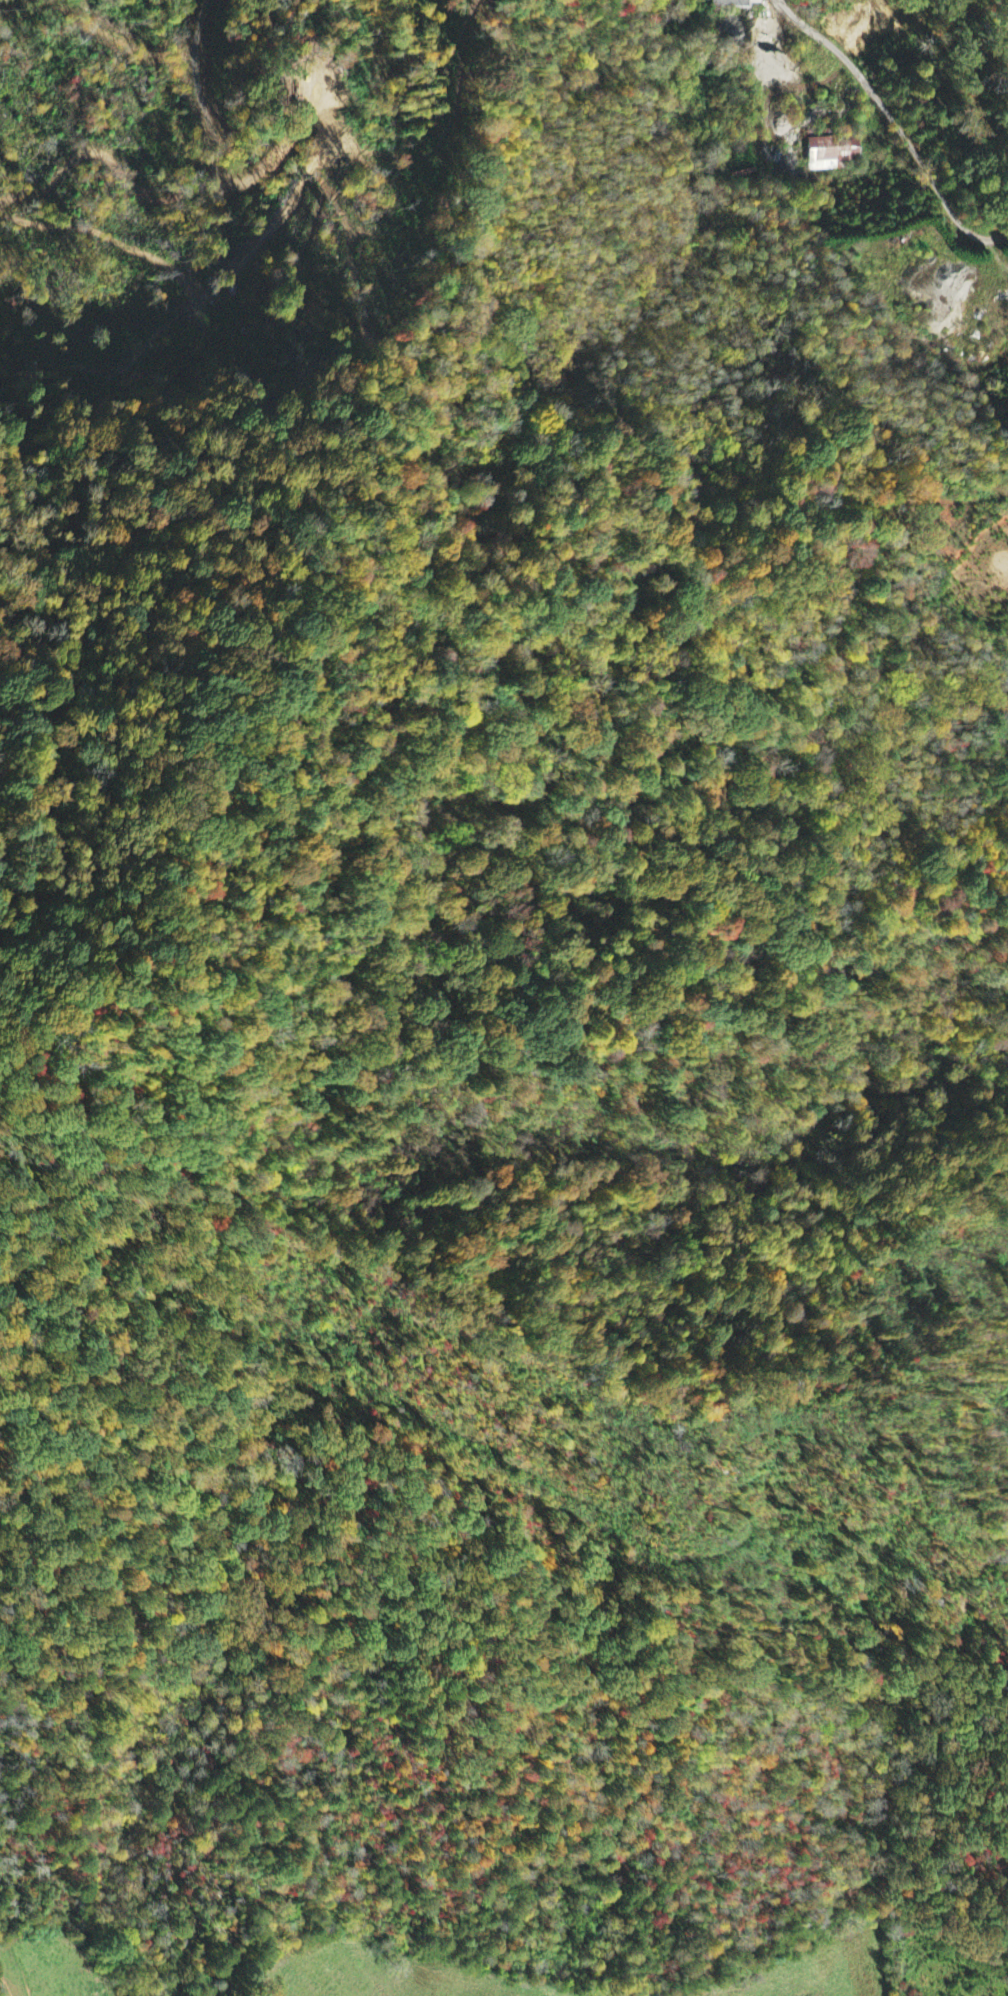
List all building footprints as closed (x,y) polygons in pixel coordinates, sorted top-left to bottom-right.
[(762,0),(713,0),(713,7),(762,8),(762,0)] [(808,173),(837,172),(837,164),(861,163),(860,141),(832,143),(831,131),(819,132),(819,140),(806,140),(808,173)]
